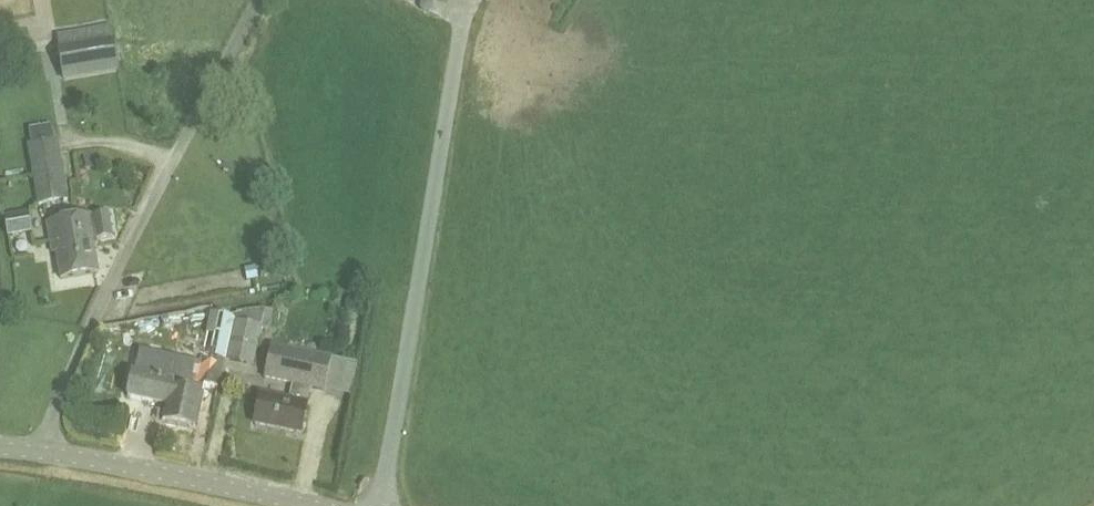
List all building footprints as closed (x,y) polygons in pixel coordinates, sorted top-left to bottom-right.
[(56,33),(62,79),(120,69),(110,23),(56,33)] [(51,140),(27,144),(38,206),(69,201),(58,139),(51,140)] [(8,237),(33,233),(29,212),(4,216),(8,237)] [(52,252),(56,252),(60,279),(99,273),(94,246),(98,246),(97,241),(98,241),(113,239),(109,214),(94,216),(94,215),(47,223),(52,252)] [(258,278),(255,266),(245,268),(247,280),(258,278)] [(345,310),(357,312),(359,300),(347,298),(345,310)] [(235,321),(262,327),(264,328),(268,310),(265,309),(237,313),(235,321)] [(223,375),(226,360),(235,322),(211,316),(206,344),(201,363),(139,350),(135,374),(133,373),(128,397),(168,406),(165,422),(195,429),(204,387),(219,390),(223,375)] [(235,322),(226,360),(253,366),(262,327),(235,321),(235,322)] [(292,385),(311,389),(352,394),(357,361),(271,344),(264,379),(292,385)] [(307,405),(311,389),(292,385),(289,401),(261,394),(254,423),(302,433),(308,405),(307,405)]
